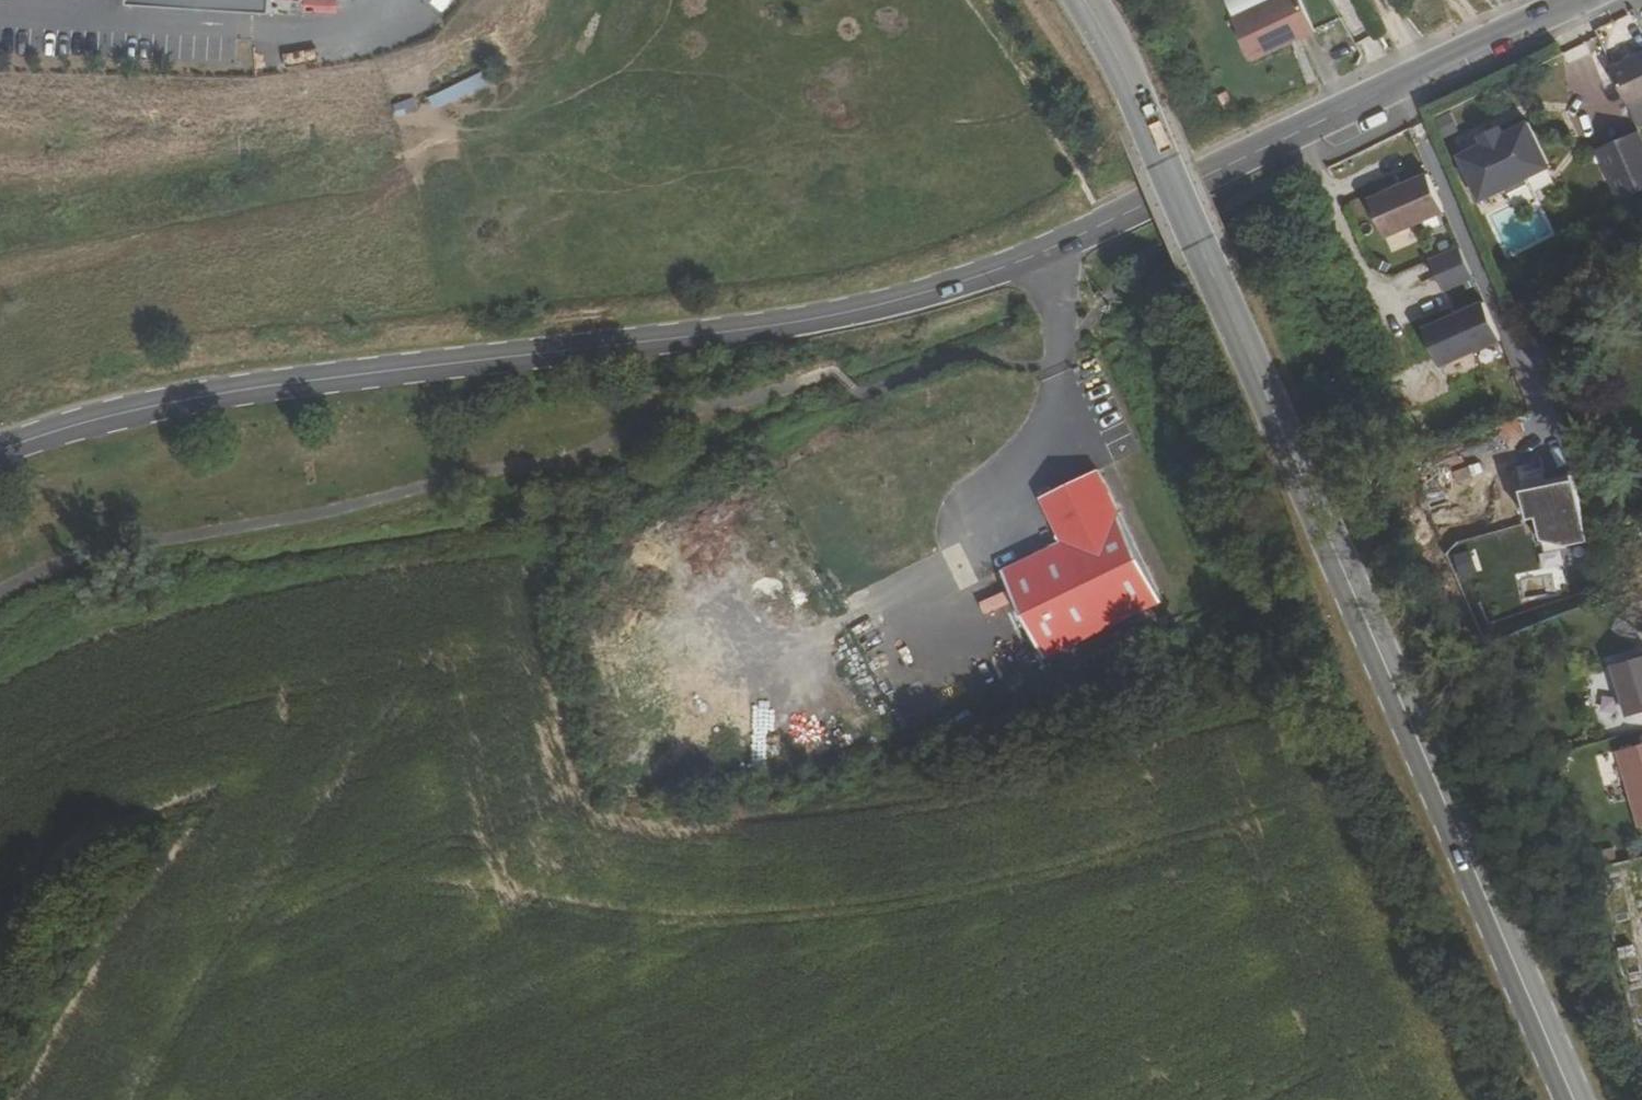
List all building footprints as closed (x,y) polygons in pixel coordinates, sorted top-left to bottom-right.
[(135,13),(281,22),(283,0),(135,0),(135,13)] [(1301,0),(1271,0),(1243,14),(1266,56),(1317,31),(1301,0)] [(1234,18),(1255,61),(1266,56),(1243,14),(1234,18)] [(1612,67),(1630,107),(1641,101),(1641,53),(1612,67)] [(1463,156),(1485,199),(1509,187),(1511,192),(1531,182),(1528,178),(1553,165),(1531,122),(1507,134),(1503,126),(1484,137),(1488,144),(1463,156)] [(1638,131),(1600,149),(1622,199),(1641,190),(1641,139),(1638,131)] [(1450,211),(1432,173),(1371,202),(1390,240),(1450,211)] [(1467,248),(1435,263),(1450,293),(1482,278),(1479,273),(1467,248)] [(1511,342),(1493,304),(1431,333),(1449,372),(1511,342)] [(1042,659),(1161,609),(1102,471),(1040,497),(1060,544),(1003,568),(1042,659)] [(1585,537),(1571,473),(1549,478),(1551,485),(1523,491),(1530,519),(1538,517),(1545,546),(1585,537)] [(1641,712),(1641,655),(1613,663),(1628,716),(1641,712)] [(1618,750),(1640,827),(1641,826),(1641,743),(1618,750)]
